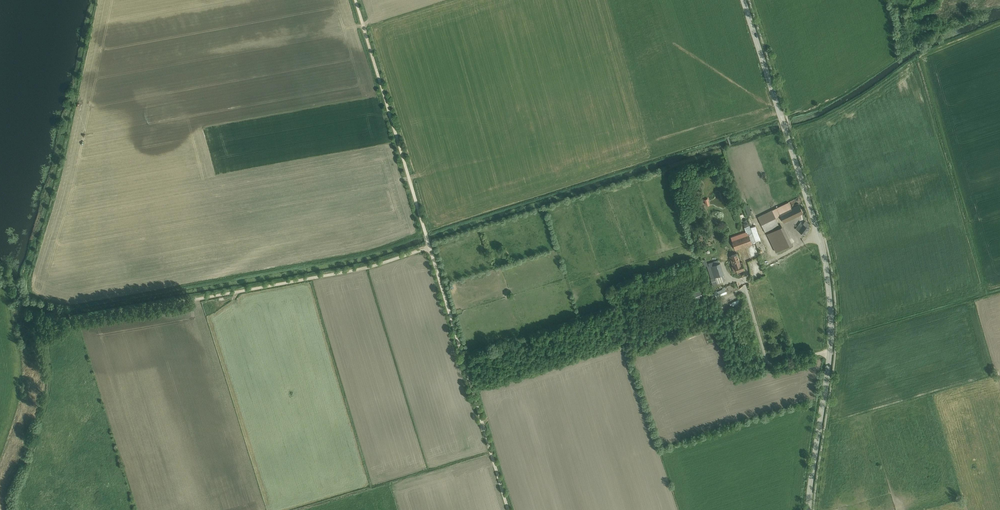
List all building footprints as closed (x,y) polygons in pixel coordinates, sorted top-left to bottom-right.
[(789,202),(757,217),(765,232),(779,225),(775,218),(780,216),(784,222),(803,213),(799,205),(792,208),(789,202)] [(756,243),(750,228),(748,222),(746,219),(743,220),(744,223),(743,224),(745,227),(744,227),(746,232),(731,237),(732,240),(735,250),(752,244),(752,243),(753,243),(753,244),(756,243)] [(801,222),(796,228),(805,235),(810,229),(808,228),(810,226),(809,225),(809,224),(805,221),(803,224),(801,222)] [(750,228),(756,243),(761,241),(755,226),(750,228)] [(783,226),(768,233),(775,247),(774,247),(776,252),(792,244),(783,226)] [(755,246),(748,248),(751,258),(758,255),(755,246)] [(737,253),(729,256),(733,266),(732,266),(734,273),(737,272),(737,273),(745,270),(742,262),(741,263),(737,253)] [(709,267),(707,267),(711,279),(715,277),(717,284),(725,281),(723,276),(724,275),(720,263),(719,263),(718,260),(708,263),(709,267)] [(725,289),(712,294),(714,298),(726,293),(725,290),(725,289)] [(700,290),(693,292),(696,300),(698,300),(699,301),(703,300),(702,298),(703,297),(700,290)]
